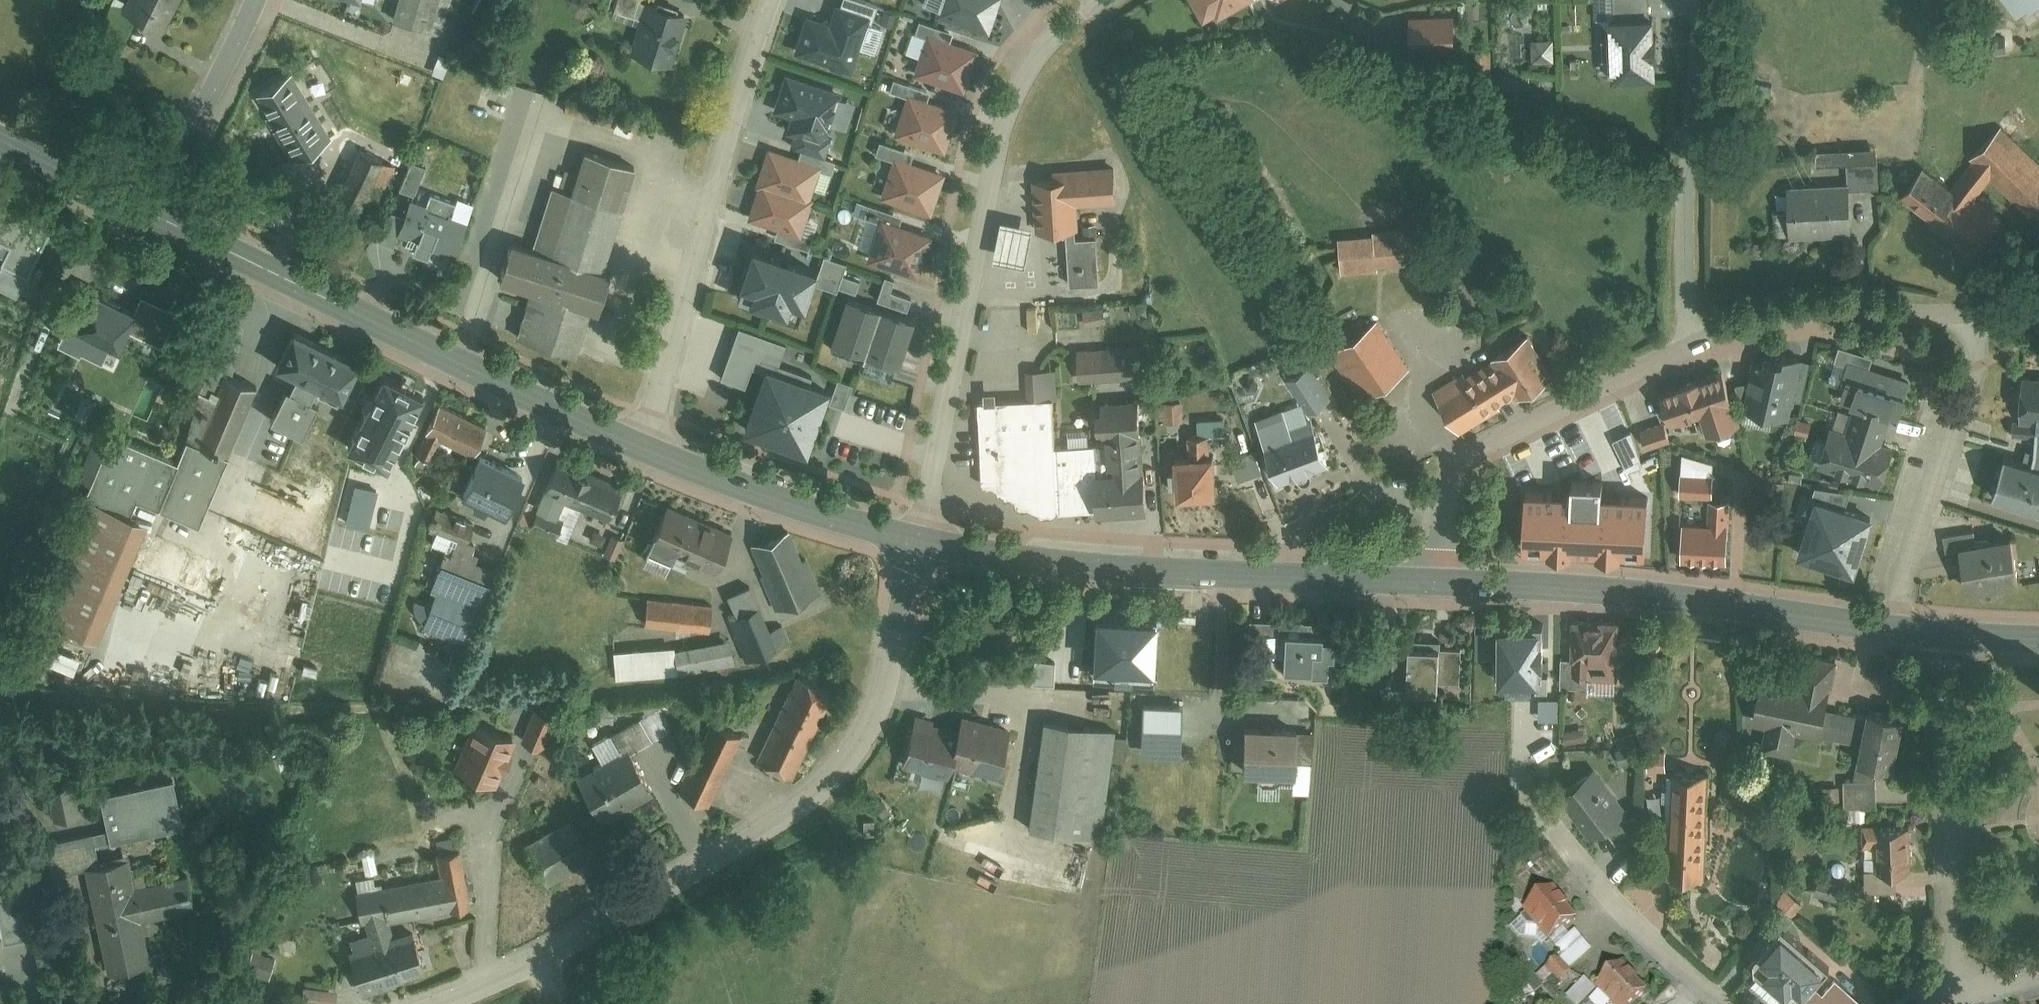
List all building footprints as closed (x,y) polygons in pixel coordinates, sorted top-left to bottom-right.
[(128,13),(171,30),(183,0),(133,0),(128,13)] [(393,14),(448,29),(456,0),(397,0),(393,14)] [(610,8),(638,17),(628,50),(669,62),(684,11),(647,0),(612,0),(610,8)] [(792,51),(850,69),(866,21),(871,22),(877,4),(865,0),(839,0),(838,4),(833,2),(827,19),(805,12),(792,51)] [(935,13),(987,31),(998,0),(939,0),(935,13)] [(1204,18),(1214,12),(1217,17),(1247,0),(1194,0),(1204,18)] [(1648,0),(1606,0),(1607,13),(1649,11),(1648,0)] [(2038,2),(2038,0),(2000,0),(2012,19),(2038,2)] [(1654,76),(1651,11),(1649,11),(1607,13),(1601,14),(1604,79),(1654,76)] [(1452,15),(1406,15),(1406,41),(1452,41),(1452,15)] [(926,31),(949,38),(952,28),(918,18),(914,31),(925,35),(926,31)] [(949,38),(926,31),(925,35),(913,72),(962,87),(975,46),(949,38)] [(2003,32),(1986,34),(1988,51),(2004,50),(2003,32)] [(1553,37),(1525,37),(1525,43),(1522,43),(1522,57),(1553,57),(1553,37)] [(309,62),(247,94),(286,168),(332,144),(314,110),(329,101),(309,62)] [(838,90),(784,73),(773,108),(789,113),(784,130),(794,133),(790,145),(799,148),(824,155),(833,124),(828,123),(838,90)] [(906,92),(925,98),(928,89),(891,77),(887,88),(905,94),(906,92)] [(925,98),(906,92),(905,94),(893,132),(944,148),(956,108),(925,98)] [(1998,126),(1969,158),(1948,182),(1926,162),(1897,194),(1974,262),(2007,224),(1976,196),(1990,179),(2038,223),(2038,163),(1998,126)] [(402,169),(411,148),(378,134),(373,148),(352,140),(328,197),(372,215),(393,165),(402,169)] [(892,153),(909,158),(912,149),(877,138),(874,150),(891,156),(892,153)] [(1876,145),(1817,147),(1818,163),(1851,162),(1852,187),(1877,186),(1876,145)] [(754,181),(758,182),(807,198),(818,166),(819,163),(797,156),(765,146),(754,181)] [(799,148),(797,156),(819,163),(818,166),(830,169),(833,159),(824,155),(799,148)] [(590,311),(597,313),(603,294),(609,274),(602,272),(636,168),(585,152),(571,194),(552,187),(541,224),(532,250),(512,243),(506,263),(500,282),(531,292),(517,337),(575,356),(590,311)] [(909,158),(892,153),(891,156),(879,195),(929,211),(942,169),(909,158)] [(426,164),(412,159),(401,188),(415,193),(426,164)] [(1066,173),(1031,175),(1033,230),(1080,228),(1079,201),(1116,199),(1114,165),(1066,168),(1066,173)] [(1847,178),(1786,181),(1787,208),(1775,208),(1776,234),(1850,230),(1847,178)] [(758,182),(747,217),(783,229),(800,233),(811,199),(807,198),(758,182)] [(433,246),(455,254),(468,217),(452,211),(457,200),(432,191),(428,201),(413,195),(406,214),(400,231),(419,238),(415,251),(429,256),(433,246)] [(0,196),(0,234),(15,241),(5,260),(29,271),(53,222),(0,196)] [(879,215),(897,221),(900,211),(867,202),(863,215),(878,219),(879,215)] [(395,243),(400,231),(406,214),(390,207),(378,237),(395,243)] [(897,221),(879,215),(878,219),(865,258),(916,274),(929,231),(897,221)] [(1031,221),(1000,215),(992,255),(1023,262),(1031,221)] [(1433,226),(1338,234),(1341,271),(1436,262),(1433,226)] [(811,237),(800,233),(783,229),(780,239),(808,247),(811,237)] [(1096,233),(1065,234),(1067,280),(1098,279),(1096,233)] [(812,261),(748,240),(731,294),(795,314),(812,261)] [(845,260),(822,253),(813,281),(835,288),(836,284),(853,289),(857,278),(841,272),(845,260)] [(5,260),(0,271),(0,284),(19,293),(29,271),(5,260)] [(893,276),(883,273),(875,297),(906,307),(910,295),(889,288),(893,276)] [(131,320),(137,307),(94,289),(84,312),(66,304),(49,342),(78,355),(91,324),(123,338),(128,328),(131,320)] [(143,293),(137,307),(131,320),(128,328),(163,344),(179,310),(143,293)] [(844,294),(827,346),(895,367),(912,315),(844,294)] [(1104,307),(1083,308),(1083,323),(1104,322),(1104,307)] [(750,365),(759,368),(761,360),(776,365),(784,340),(736,324),(719,375),(743,383),(750,365)] [(1377,324),(1335,350),(1362,395),(1404,369),(1377,324)] [(244,334),(218,328),(201,373),(224,382),(202,440),(189,436),(180,461),(117,437),(95,495),(140,513),(144,503),(202,525),(257,388),(233,376),(244,334)] [(1464,370),(1432,389),(1458,432),(1501,407),(1498,401),(1514,392),(1516,395),(1553,373),(1529,334),(1466,373),(1464,370)] [(1850,359),(1868,365),(1872,354),(1839,343),(1834,357),(1849,361),(1850,359)] [(352,369),(301,344),(289,369),(308,378),(301,392),(295,392),(278,426),(306,440),(322,408),(314,404),(324,385),(340,393),(352,369)] [(1137,345),(1075,350),(1078,380),(1140,375),(1137,345)] [(1751,357),(1741,408),(1789,417),(1802,353),(1779,349),(1778,353),(1762,350),(1760,359),(1751,357)] [(1852,402),(1891,414),(1899,416),(1910,377),(1868,365),(1850,359),(1849,361),(1838,398),(1852,402)] [(759,368),(737,428),(810,453),(829,401),(834,386),(776,365),(761,360),(759,368)] [(1305,361),(1285,372),(1305,408),(1325,397),(1305,361)] [(1055,366),(1025,367),(1026,396),(1051,395),(1056,395),(1055,366)] [(1720,367),(1659,386),(1670,422),(1697,414),(1702,432),(1737,421),(1720,367)] [(385,377),(369,408),(402,424),(393,444),(407,451),(432,400),(385,377)] [(2019,377),(2017,421),(2034,422),(2038,422),(2038,378),(2019,377)] [(837,378),(834,386),(829,401),(843,406),(851,383),(837,378)] [(1094,440),(1097,507),(1145,505),(1140,394),(1092,396),(1093,424),(1099,424),(1099,440),(1094,440)] [(977,419),(980,481),(1029,507),(1041,512),(1097,507),(1094,440),(1054,443),(1051,395),(1026,396),(977,399),(977,419)] [(1842,433),(1828,429),(1817,466),(1880,485),(1892,445),(1882,442),(1891,414),(1852,402),(1842,433)] [(1285,410),(1257,421),(1280,484),(1330,466),(1311,414),(1289,422),(1285,410)] [(444,413),(432,439),(475,459),(487,434),(444,413)] [(1670,438),(1663,419),(1640,427),(1646,446),(1670,438)] [(2034,422),(2032,444),(2031,463),(2038,466),(2038,422),(2034,422)] [(1185,451),(1172,451),(1174,489),(1212,488),(1210,431),(1185,432),(1185,451)] [(1228,453),(1237,478),(1261,470),(1252,445),(1228,453)] [(353,448),(339,446),(330,493),(344,496),(353,448)] [(1680,450),(1679,470),(1712,471),(1712,458),(1680,450)] [(1987,496),(2038,511),(2038,466),(2031,463),(1999,454),(1987,496)] [(627,489),(565,463),(537,528),(566,541),(580,510),(612,524),(627,489)] [(488,465),(473,497),(508,514),(524,483),(488,465)] [(372,466),(363,507),(382,511),(392,470),(372,466)] [(1712,471),(1679,470),(1679,495),(1712,495),(1712,471)] [(1570,494),(1528,492),(1525,547),(1645,552),(1648,497),(1604,496),(1605,482),(1571,480),(1570,494)] [(1812,493),(1847,503),(1849,489),(1813,484),(1812,493)] [(1795,552),(1854,569),(1871,510),(1847,503),(1812,493),(1795,552)] [(101,639),(149,521),(88,496),(40,614),(101,639)] [(1707,521),(1681,519),(1679,560),(1727,563),(1730,500),(1708,499),(1707,521)] [(481,524),(436,506),(424,536),(435,541),(432,549),(449,556),(434,593),(444,597),(425,644),(450,654),(457,637),(469,642),(498,571),(487,567),(477,563),(482,550),(472,546),(481,524)] [(732,541),(662,515),(649,547),(720,574),(732,541)] [(1944,547),(1957,545),(1956,540),(1965,539),(1964,529),(1942,532),(1944,547)] [(1965,539),(1956,540),(1957,545),(1964,590),(2015,583),(2008,533),(1965,539)] [(792,535),(752,549),(774,612),(814,598),(792,535)] [(150,553),(125,669),(173,679),(186,618),(199,621),(211,566),(150,553)] [(740,618),(731,622),(748,661),(780,648),(754,589),(732,598),(740,618)] [(710,611),(651,605),(649,626),(708,632),(710,611)] [(1311,619),(1278,619),(1248,618),(1248,654),(1280,655),(1280,669),(1307,669),(1307,674),(1326,674),(1326,656),(1332,656),(1332,639),(1319,638),(1319,631),(1311,630),(1311,619)] [(1618,659),(1618,622),(1571,621),(1570,658),(1561,657),(1561,687),(1588,687),(1588,659),(1618,659)] [(1543,676),(1543,624),(1497,624),(1497,676),(1543,676)] [(1392,642),(1389,686),(1436,688),(1436,679),(1459,681),(1461,646),(1440,645),(1440,639),(1405,637),(1404,643),(1392,642)] [(729,644),(618,654),(620,682),(678,674),(731,661),(729,644)] [(1895,769),(1906,716),(1868,709),(1866,716),(1826,708),(1835,662),(1805,656),(1800,681),(1763,674),(1756,710),(1771,713),(1764,747),(1790,752),(1795,729),(1862,742),(1859,761),(1895,769)] [(795,678),(759,759),(797,776),(834,695),(795,678)] [(1140,701),(1139,755),(1179,756),(1180,702),(1140,701)] [(658,793),(634,753),(677,727),(664,705),(594,746),(606,766),(576,783),(601,826),(658,793)] [(963,714),(959,727),(918,715),(903,765),(948,778),(952,764),(1003,779),(1017,730),(963,714)] [(1042,719),(1029,823),(1101,832),(1114,728),(1042,719)] [(713,721),(679,796),(712,811),(746,736),(713,721)] [(1240,722),(1238,769),(1262,770),(1291,771),(1294,728),(1294,724),(1240,722)] [(480,723),(458,767),(499,787),(521,742),(480,723)] [(1583,725),(1562,727),(1563,740),(1585,738),(1583,725)] [(1314,730),(1294,728),(1291,771),(1290,792),(1310,793),(1314,730)] [(1665,751),(1645,751),(1645,769),(1665,769),(1665,751)] [(1584,769),(1557,791),(1593,836),(1605,825),(1620,843),(1639,828),(1639,814),(1626,813),(1616,808),(1584,769)] [(1702,772),(1671,771),(1668,874),(1698,875),(1702,772)] [(45,839),(52,874),(101,864),(97,846),(113,842),(114,844),(187,828),(176,779),(103,795),(110,826),(93,830),(93,829),(45,839)] [(46,789),(53,823),(80,818),(73,784),(46,789)] [(530,846),(552,885),(594,860),(572,822),(530,846)] [(1909,823),(1861,822),(1861,842),(1874,842),(1873,869),(1908,869),(1909,823)] [(357,891),(363,927),(370,926),(373,948),(355,954),(366,992),(435,972),(423,933),(403,939),(400,921),(471,909),(467,888),(468,887),(459,851),(439,856),(444,876),(357,891)] [(155,966),(146,920),(195,910),(188,875),(138,886),(133,859),(88,868),(111,975),(155,966)] [(1553,887),(1523,910),(1547,940),(1576,917),(1553,887)] [(1801,902),(1788,892),(1778,906),(1791,916),(1801,902)] [(1780,923),(1748,959),(1792,999),(1825,963),(1780,923)] [(1591,950),(1575,929),(1553,946),(1558,954),(1537,970),(1551,987),(1569,973),(1566,969),(1591,950)] [(248,965),(270,973),(277,954),(255,946),(248,965)] [(1619,962),(1593,986),(1595,988),(1611,1003),(1631,1003),(1646,990),(1619,962)] [(1584,976),(1565,995),(1574,1003),(1578,1003),(1595,988),(1593,986),(1584,976)] [(1801,1003),(1862,1003),(1863,1003),(1834,978),(1821,993),(1815,988),(1801,1003)] [(311,1003),(318,1003),(340,1003),(341,990),(313,987),(311,1003)]
